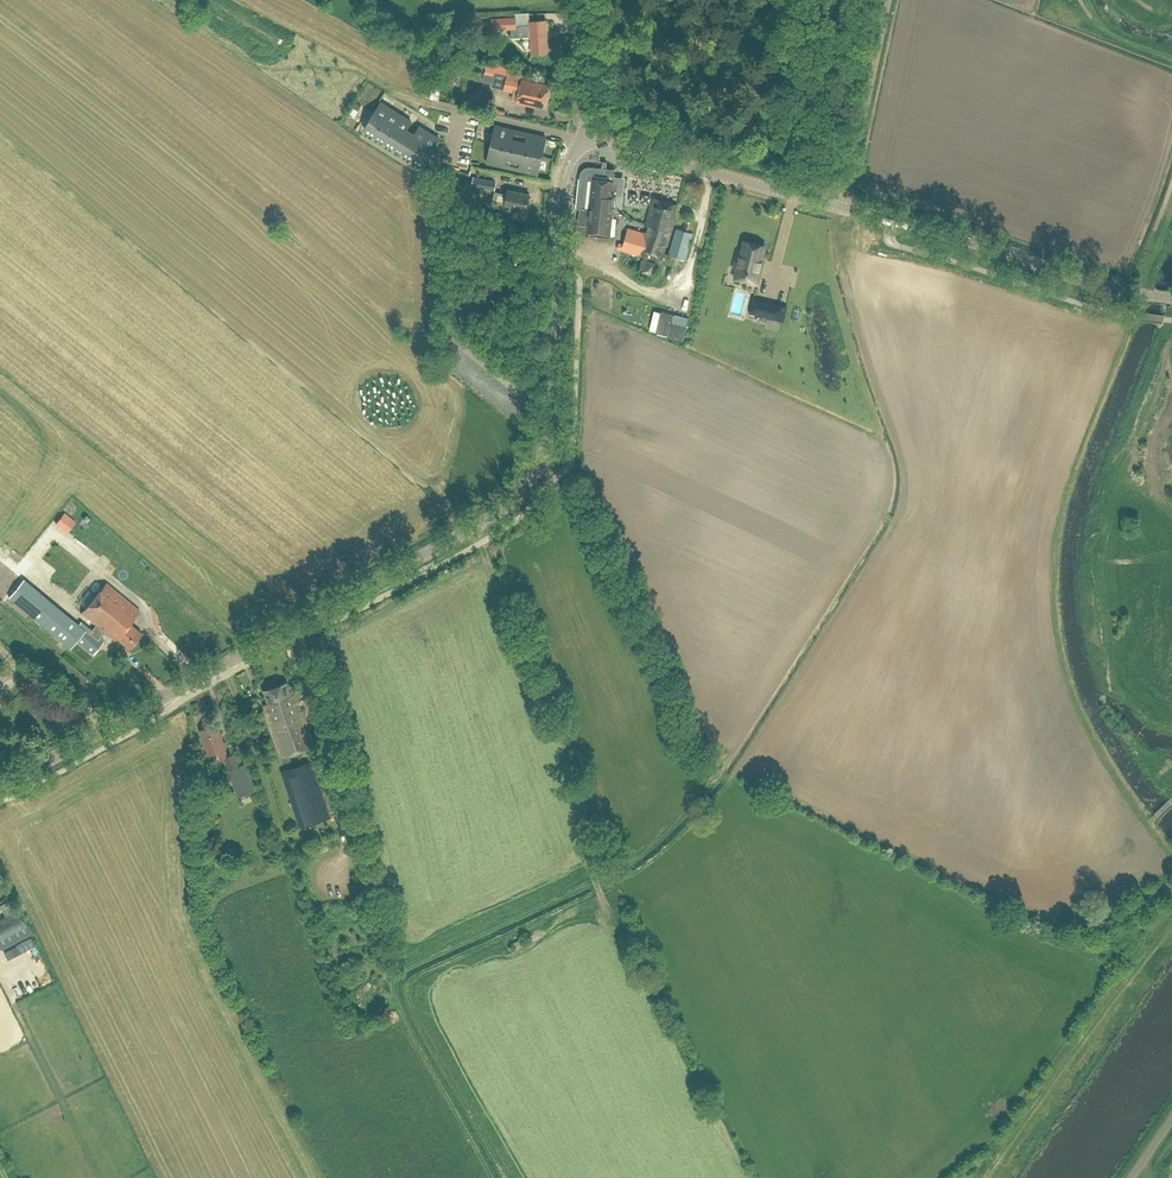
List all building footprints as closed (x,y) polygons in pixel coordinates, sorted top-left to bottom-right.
[(549,53),(547,19),(529,20),(529,22),(516,23),(515,16),(491,17),(492,29),(512,28),(513,37),(530,36),(531,54),(549,53)] [(446,17),(438,18),(439,30),(447,30),(446,17)] [(517,100),(517,101),(536,106),(536,104),(543,106),(545,105),(550,84),(523,78),(525,71),(508,67),(503,89),(514,91),(512,99),(517,100)] [(374,111),(364,127),(423,165),(433,149),(439,139),(419,126),(412,136),(405,131),(412,121),(381,102),(375,112),(374,111)] [(481,136),(484,129),(475,125),(472,133),(481,136)] [(486,160),(519,168),(520,164),(539,169),(542,155),(538,154),(542,138),(546,139),(546,138),(514,130),(513,135),(494,130),(490,143),(495,144),(491,161),(486,160)] [(580,176),(578,191),(577,205),(581,209),(580,217),(579,224),(576,224),(576,228),(575,233),(595,235),(615,237),(616,228),(616,218),(614,218),(612,218),(612,213),(613,209),(615,209),(615,204),(616,199),(614,199),(614,196),(615,194),(616,194),(617,189),(617,184),(615,184),(613,184),(614,174),(615,169),(611,168),(606,168),(606,165),(607,162),(603,161),(602,164),(602,168),(596,167),(591,166),(590,166),(589,167),(587,167),(585,168),(584,168),(583,169),(582,170),(581,172),(581,173),(580,174),(580,175),(580,176)] [(439,171),(432,165),(425,175),(432,180),(439,171)] [(472,185),(495,190),(497,180),(474,175),(472,185)] [(530,203),(528,203),(530,193),(508,188),(507,194),(495,191),(492,202),(504,205),(504,206),(515,208),(513,217),(526,220),(530,203)] [(487,200),(488,192),(480,191),(479,199),(487,200)] [(654,197),(646,224),(647,225),(645,232),(628,227),(622,250),(638,255),(638,254),(663,261),(675,217),(674,216),(677,204),(654,197)] [(668,254),(686,259),(690,245),(694,233),(676,227),(668,254)] [(761,259),(764,245),(745,240),(742,252),(738,252),(734,268),(738,268),(746,271),(745,273),(746,273),(745,280),(757,283),(762,265),(759,264),(761,259)] [(691,253),(691,261),(703,260),(703,252),(691,253)] [(653,276),(656,263),(642,260),(639,273),(653,278),(653,276)] [(763,316),(767,301),(753,298),(750,313),(763,316)] [(674,315),(660,312),(656,332),(683,339),(686,326),(672,322),(674,315)] [(82,612),(96,623),(91,629),(82,622),(80,624),(24,577),(8,596),(71,648),(77,640),(94,653),(104,640),(100,637),(105,631),(116,639),(117,638),(129,647),(142,633),(130,623),(140,610),(106,582),(82,612)] [(264,705),(283,757),(315,745),(311,733),(303,710),(298,711),(296,704),(300,703),(296,693),(292,694),(287,681),(264,689),(269,703),(264,705)] [(221,758),(224,757),(238,797),(256,790),(246,763),(242,765),(237,752),(228,755),(225,748),(226,748),(217,723),(200,729),(209,754),(218,751),(221,758)] [(281,770),(300,827),(331,817),(320,784),(330,781),(322,758),(312,761),(312,760),(281,770)] [(28,926),(19,909),(0,919),(0,940),(28,926)] [(525,936),(510,943),(511,945),(508,946),(510,950),(513,948),(514,950),(528,943),(525,936)]
